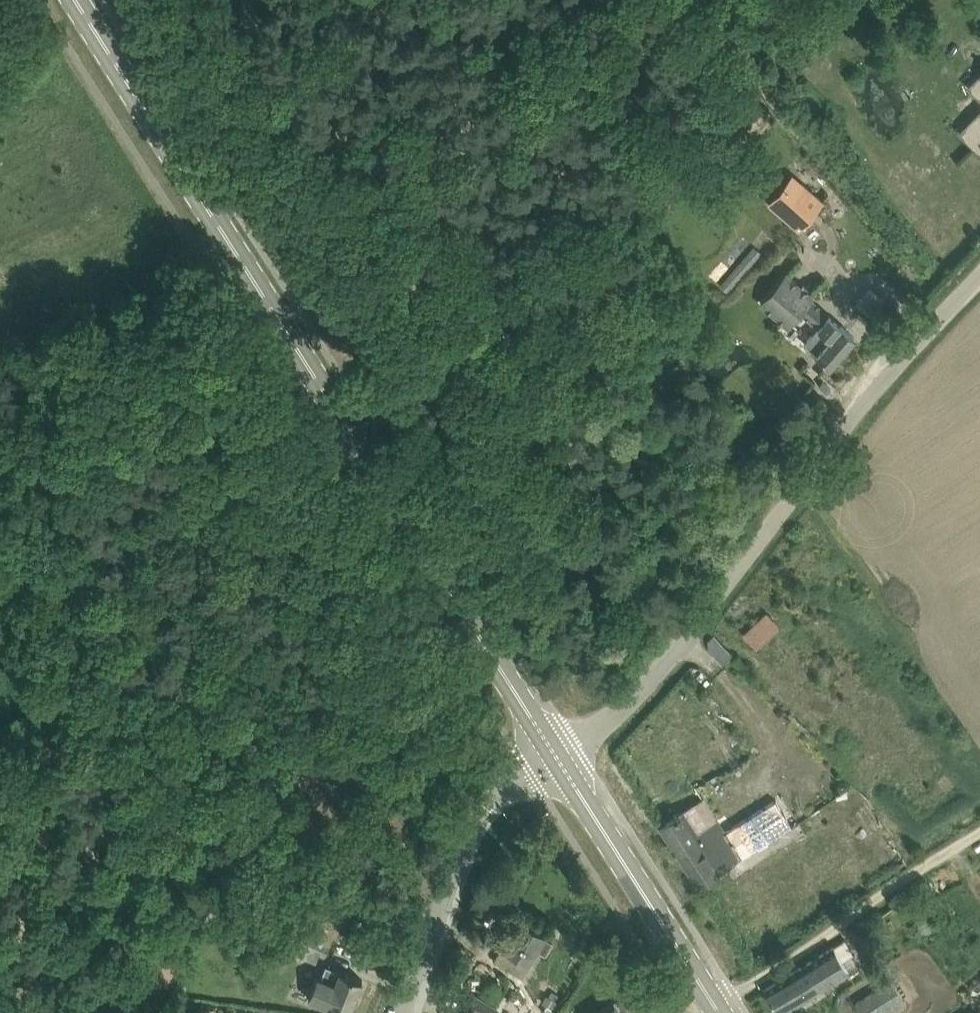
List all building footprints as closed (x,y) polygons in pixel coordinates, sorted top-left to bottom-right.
[(793,176),(771,202),(799,226),(821,201),(793,176)] [(762,254),(753,246),(718,287),(727,295),(762,254)] [(805,343),(817,354),(830,365),(854,336),(812,299),(814,296),(785,271),(759,302),(788,327),(801,312),(819,327),(805,343)] [(826,369),(830,365),(817,354),(814,358),(826,369)] [(746,635),(754,644),(756,646),(780,624),(769,613),(746,635)] [(735,659),(714,637),(704,647),(725,668),(735,659)] [(699,825),(687,808),(660,826),(698,885),(738,856),(740,858),(783,831),(766,805),(727,831),(715,814),(699,825)] [(406,888),(415,893),(422,881),(413,875),(406,888)] [(932,928),(931,921),(926,911),(919,908),(913,912),(913,919),(919,929),(925,932),(932,928)] [(495,959),(522,975),(538,948),(545,953),(552,941),(545,937),(547,934),(519,917),(495,959)] [(854,927),(849,930),(851,934),(856,941),(863,936),(859,929),(856,926),(854,927)] [(834,945),(764,989),(779,1012),(780,1012),(824,986),(832,981),(849,970),(834,945)] [(328,1005),(331,998),(351,1007),(352,1004),(357,1003),(359,998),(356,994),(363,979),(327,964),(322,977),(317,975),(308,997),(328,1005)] [(463,979),(469,969),(462,965),(456,976),(463,979)] [(862,1012),(890,1012),(906,1003),(892,979),(855,1002),(862,1012)] [(832,981),(824,986),(828,992),(836,987),(832,981)] [(463,1012),(494,1012),(498,1007),(474,993),(463,1012)] [(551,997),(543,1011),(546,1012),(556,1012),(562,1003),(551,997)] [(614,999),(593,1012),(623,1012),(614,999)]
